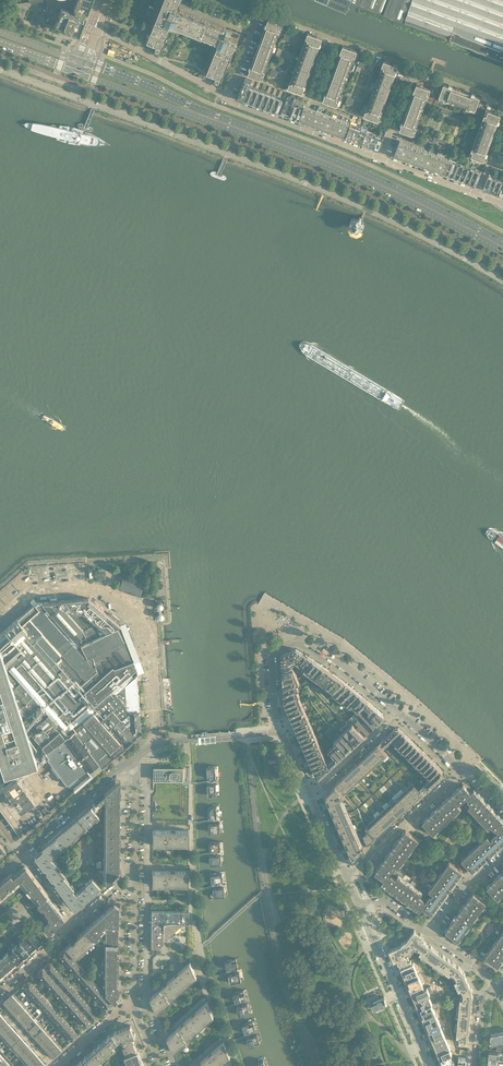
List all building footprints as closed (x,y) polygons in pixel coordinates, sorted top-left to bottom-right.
[(85,17),(83,16),(84,12),(87,13),(92,0),(76,0),(73,8),(74,8),(73,12),(61,7),(54,27),(78,36),(85,17)] [(182,0),(164,0),(162,4),(163,4),(156,20),(153,26),(154,26),(148,42),(163,48),(166,40),(172,24),(180,28),(179,28),(185,31),(186,30),(207,38),(207,39),(213,42),(213,41),(219,43),(216,51),(215,50),(213,57),(214,57),(207,73),(222,79),(237,40),(232,38),(230,35),(231,33),(226,31),(226,32),(224,30),(224,28),(178,10),(182,0)] [(345,12),(346,10),(350,2),(350,1),(350,0),(349,0),(317,0),(345,12)] [(351,0),(350,2),(356,5),(403,22),(411,0),(351,0)] [(403,22),(502,60),(502,0),(411,0),(403,22)] [(282,24),(268,19),(267,24),(265,23),(264,26),(265,27),(263,32),(276,36),(278,37),(282,24)] [(291,33),(286,31),(283,39),(288,41),(291,33)] [(276,36),(263,32),(260,42),(272,46),(276,36)] [(320,43),(322,38),(308,33),(305,41),(304,44),(303,46),(305,47),(316,51),(318,46),(320,47),(321,44),(320,43)] [(298,42),(299,39),(300,37),(294,35),(292,42),(297,44),(298,42)] [(272,46),(260,42),(256,52),(268,56),(272,46)] [(343,46),(341,50),(340,50),(340,51),(339,53),(341,54),(340,59),(350,63),(352,64),(357,51),(343,46)] [(316,51),(305,47),(301,56),(312,60),(316,51)] [(268,56),(256,52),(253,61),(265,66),(268,56)] [(312,60),(301,56),(298,66),(309,70),(312,60)] [(350,63),(340,59),(336,69),(347,73),(350,63)] [(267,66),(265,66),(253,61),(251,66),(250,66),(248,69),(250,69),(248,75),(262,80),(267,66)] [(379,74),(381,74),(392,78),(393,73),(395,74),(396,74),(397,71),(396,71),(398,66),(384,61),(379,74)] [(370,62),(367,69),(373,71),(375,64),(370,62)] [(309,70),(298,66),(294,76),(305,80),(309,70)] [(273,76),(278,78),(280,72),(275,70),(275,69),(272,68),(269,76),(273,77),(273,76)] [(347,73),(336,69),(332,79),(343,83),(347,73)] [(283,73),(280,72),(278,78),(280,79),(280,80),(283,81),(286,73),(283,72),(283,73)] [(392,78),(381,74),(377,84),(388,88),(392,78)] [(305,80),(294,76),(292,75),(288,88),(302,93),(304,88),(305,88),(306,86),(305,85),(303,85),(305,80)] [(249,87),(251,79),(246,77),(239,96),(239,98),(244,100),(249,87)] [(343,83),(332,79),(329,89),(340,92),(343,83)] [(388,88),(377,84),(374,94),(385,98),(388,88)] [(416,84),(414,89),(413,89),(412,92),(413,92),(411,97),(424,102),(425,103),(430,89),(416,84)] [(449,84),(448,86),(443,84),(438,98),(452,103),(452,101),(457,89),(452,87),(452,86),(449,84)] [(249,87),(244,100),(250,102),(255,89),(249,87)] [(255,89),(250,102),(256,104),(261,91),(255,89)] [(342,93),(340,92),(329,89),(327,93),(325,92),(323,96),(324,96),(323,101),(337,106),(342,93)] [(466,92),(460,90),(457,89),(452,101),(462,105),(466,92)] [(261,91),(256,104),(261,106),(266,93),(261,91)] [(466,92),(462,105),(461,106),(474,111),(479,97),(474,95),(475,94),(472,93),(471,94),(466,92)] [(266,93),(261,106),(267,109),(272,95),(266,93)] [(385,98),(374,94),(370,104),(381,108),(385,98)] [(272,95),(267,109),(272,110),(277,97),(272,95)] [(351,98),(351,97),(348,96),(345,103),(348,104),(349,103),(356,106),(356,107),(359,108),(362,101),(359,99),(358,100),(351,98)] [(277,97),(272,110),(278,113),(283,99),(277,97)] [(424,102),(411,97),(408,107),(420,112),(424,102)] [(288,116),(293,101),(286,98),(280,113),(288,116)] [(293,100),(293,101),(288,116),(298,120),(304,104),(293,100)] [(381,108),(370,104),(368,103),(363,116),(378,121),(380,116),(381,113),(379,112),(381,108)] [(312,108),(304,105),(299,120),(307,123),(312,108)] [(316,110),(312,108),(307,123),(319,127),(326,109),(319,106),(318,107),(316,110)] [(87,128),(86,128),(93,108),(92,108),(90,107),(83,126),(81,126),(82,123),(80,122),(78,122),(77,123),(76,124),(77,127),(79,128),(88,132),(90,131),(92,131),(92,130),(92,129),(92,128),(91,127),(88,126),(87,128)] [(420,112),(408,107),(404,117),(417,121),(420,112)] [(338,113),(326,109),(319,127),(331,132),(338,113)] [(481,123),(483,124),(495,128),(497,123),(498,124),(500,120),(498,120),(500,115),(486,110),(481,123)] [(351,118),(338,113),(331,132),(344,137),(351,118)] [(418,122),(417,121),(404,117),(402,122),(401,121),(400,124),(401,125),(399,130),(414,135),(418,122)] [(350,124),(345,137),(351,139),(351,138),(355,126),(350,124)] [(495,128),(483,124),(479,133),(492,138),(495,128)] [(355,126),(351,138),(351,139),(356,141),(361,128),(355,126)] [(361,128),(356,141),(362,143),(366,130),(361,128)] [(366,130),(362,143),(367,145),(372,132),(366,130)] [(373,147),(377,134),(372,132),(367,145),(373,147)] [(492,138),(479,133),(476,143),(488,147),(492,138)] [(379,150),(384,137),(377,134),(373,147),(379,150)] [(450,149),(453,141),(435,134),(432,142),(436,143),(437,141),(448,145),(447,147),(450,149)] [(394,155),(407,160),(412,145),(399,141),(394,155)] [(488,147),(476,143),(474,142),(469,156),(483,161),(485,156),(486,156),(487,156),(488,153),(486,152),(488,147)] [(424,150),(412,145),(407,160),(419,165),(424,150)] [(437,154),(424,150),(419,165),(431,169),(437,154)] [(449,159),(437,154),(431,169),(444,174),(449,159)] [(450,160),(444,174),(450,176),(456,162),(450,160)] [(456,162),(450,176),(455,178),(461,164),(456,162)] [(461,164),(455,178),(460,180),(466,165),(461,164)] [(466,165),(460,180),(465,182),(471,167),(466,165)] [(471,167),(465,182),(470,183),(476,169),(471,167)] [(476,169),(470,183),(475,185),(481,171),(476,169)] [(483,188),(488,190),(493,177),(489,175),(483,188)] [(493,177),(488,190),(494,192),(498,181),(499,179),(493,177)] [(494,192),(498,194),(502,181),(499,179),(498,181),(494,192)] [(351,224),(349,227),(351,230),(357,233),(360,231),(362,228),(363,228),(364,225),(365,222),(364,221),(363,221),(361,220),(361,219),(360,219),(360,217),(359,217),(358,218),(357,218),(353,217),(352,217),(351,219),(350,223),(351,224)] [(98,568),(96,581),(104,582),(106,570),(98,568)] [(144,583),(123,576),(119,588),(139,596),(144,583)] [(133,659),(120,625),(80,645),(77,642),(80,629),(70,617),(55,600),(37,602),(34,598),(30,601),(33,605),(18,618),(34,637),(42,630),(65,656),(57,663),(82,692),(112,666),(114,668),(133,659)] [(70,617),(91,600),(88,598),(55,600),(70,617)] [(119,619),(112,613),(110,616),(91,600),(70,617),(80,629),(77,642),(80,645),(120,625),(117,622),(119,619)] [(57,663),(34,637),(18,618),(0,634),(0,672),(7,665),(32,643),(87,706),(62,729),(55,735),(59,740),(64,736),(72,730),(92,713),(123,748),(127,745),(111,726),(110,727),(96,710),(123,687),(137,674),(136,668),(124,678),(93,705),(82,692),(57,663)] [(65,656),(42,630),(34,637),(57,663),(65,656)] [(87,706),(32,643),(7,665),(62,729),(87,706)] [(296,662),(304,654),(296,649),(281,655),(282,664),(291,664),(296,662)] [(300,666),(308,657),(304,654),(296,662),(300,666)] [(0,656),(0,766),(32,756),(0,656)] [(321,665),(317,662),(308,657),(300,666),(303,669),(312,675),(321,665)] [(112,666),(82,692),(93,705),(124,678),(136,668),(133,661),(133,659),(114,668),(112,666)] [(7,665),(0,672),(0,692),(21,719),(31,732),(36,728),(39,732),(33,737),(45,751),(59,740),(55,735),(62,729),(7,665)] [(319,681),(329,671),(321,665),(312,675),(319,681)] [(299,682),(293,669),(282,670),(284,689),(299,682)] [(326,686),(336,676),(329,671),(319,681),(326,686)] [(137,674),(123,687),(96,710),(110,727),(111,726),(127,745),(140,733),(141,733),(141,732),(141,731),(144,731),(144,732),(149,732),(149,731),(148,727),(144,727),(144,728),(141,728),(137,674)] [(332,693),(344,681),(340,679),(336,676),(326,686),(333,691),(331,693),(332,693)] [(337,697),(349,686),(344,681),(332,693),(337,697)] [(288,690),(297,686),(300,685),(299,682),(284,689),(284,690),(288,690)] [(339,711),(314,684),(311,687),(336,713),(341,725),(344,723),(339,711)] [(330,726),(324,731),(327,734),(334,727),(315,702),(308,685),(305,686),(312,704),(330,726)] [(342,702),(355,690),(349,686),(337,697),(342,702)] [(299,695),(297,690),(301,687),(298,688),(289,692),(285,692),(284,692),(285,701),(299,695)] [(351,703),(360,694),(355,690),(342,702),(348,706),(351,703)] [(362,706),(368,701),(360,694),(351,703),(357,710),(362,706)] [(304,710),(301,703),(298,696),(299,695),(285,701),(291,716),(304,710)] [(383,714),(374,706),(368,701),(362,706),(367,712),(377,722),(383,717),(383,714)] [(377,722),(367,712),(362,706),(357,710),(348,719),(363,735),(377,722)] [(310,723),(307,716),(304,710),(291,716),(297,729),(310,723)] [(123,748),(92,713),(72,730),(101,767),(113,756),(123,748)] [(363,735),(348,719),(338,729),(340,730),(353,744),(363,735)] [(316,736),(310,723),(297,729),(302,742),(316,736)] [(396,727),(387,735),(391,739),(401,730),(398,727),(396,727)] [(353,744),(340,730),(331,738),(336,742),(345,752),(353,744)] [(401,730),(391,739),(394,743),(395,743),(404,733),(401,730)] [(404,733),(395,743),(398,747),(408,737),(404,733)] [(379,742),(383,747),(391,739),(387,735),(379,742)] [(59,740),(45,751),(49,756),(47,757),(67,783),(76,776),(88,767),(64,736),(59,740)] [(308,756),(322,750),(316,736),(302,742),(308,756)] [(408,737),(398,747),(402,750),(402,749),(412,740),(408,737)] [(412,740),(402,749),(406,753),(415,743),(412,740)] [(345,752),(336,742),(332,745),(341,755),(345,752)] [(415,743),(406,753),(409,757),(419,747),(415,743)] [(377,744),(372,749),(382,759),(387,754),(377,744)] [(341,755),(332,745),(329,749),(333,753),(338,759),(341,755)] [(423,751),(419,747),(409,757),(413,760),(423,751)] [(382,759),(372,749),(368,753),(377,763),(382,759)] [(326,759),(322,750),(308,756),(314,769),(327,763),(326,759)] [(423,751),(413,760),(416,764),(417,763),(426,754),(423,751)] [(330,766),(338,759),(333,753),(326,759),(327,763),(330,766)] [(377,763),(368,753),(363,757),(373,768),(377,763)] [(426,754),(417,763),(420,767),(430,758),(428,756),(426,754)] [(373,768),(363,757),(359,762),(368,772),(373,768)] [(430,758),(420,767),(423,770),(433,761),(430,758)] [(279,759),(267,759),(267,764),(268,763),(269,772),(281,771),(280,760),(279,759)] [(0,760),(0,782),(1,783),(12,774),(0,760)] [(433,761),(423,770),(427,774),(436,764),(433,761)] [(368,772),(359,762),(354,766),(363,776),(368,772)] [(327,763),(314,769),(317,775),(319,776),(330,766),(327,763)] [(430,777),(440,768),(436,764),(427,774),(430,777)] [(183,781),(183,767),(158,766),(158,772),(156,772),(156,774),(158,774),(158,780),(183,781)] [(215,766),(206,766),(207,777),(215,777),(215,766)] [(363,776),(354,766),(349,771),(359,781),(363,776)] [(434,781),(443,773),(443,771),(440,768),(430,777),(434,781)] [(359,781),(349,771),(345,775),(354,785),(359,781)] [(32,797),(15,775),(3,784),(19,807),(32,797)] [(354,785),(345,775),(340,779),(349,789),(354,785)] [(67,783),(66,784),(69,787),(79,779),(76,776),(67,783)] [(430,777),(419,786),(424,791),(434,781),(430,777)] [(349,789),(340,779),(335,784),(343,792),(344,794),(349,789)] [(119,835),(119,827),(117,826),(117,824),(119,824),(119,823),(117,823),(117,820),(119,820),(119,811),(119,809),(119,808),(119,805),(119,796),(119,794),(119,793),(119,790),(119,786),(120,780),(114,784),(106,792),(98,798),(91,804),(94,807),(96,805),(99,802),(103,799),(104,798),(105,798),(105,816),(105,872),(105,883),(117,872),(118,871),(118,869),(119,869),(119,868),(116,868),(116,866),(119,866),(119,857),(117,857),(117,854),(119,854),(119,853),(117,853),(117,851),(119,851),(119,842),(117,842),(117,839),(119,839),(119,838),(117,838),(117,835),(119,835)] [(422,792),(413,782),(408,787),(417,797),(422,792)] [(366,826),(357,807),(355,808),(341,793),(343,792),(335,784),(327,791),(326,796),(352,857),(371,839),(375,836),(366,826)] [(463,784),(456,790),(464,798),(466,796),(469,799),(465,802),(468,805),(467,806),(468,806),(480,796),(474,789),(471,792),(463,784)] [(215,785),(207,785),(208,796),(216,795),(215,785)] [(417,797),(408,787),(403,791),(413,801),(417,797)] [(456,790),(446,800),(457,811),(461,807),(460,807),(465,802),(469,799),(466,796),(464,798),(456,790)] [(413,801),(403,791),(398,795),(408,805),(413,801)] [(408,805),(398,795),(394,800),(403,810),(408,805)] [(480,796),(468,806),(478,817),(490,807),(480,796)] [(403,810),(394,800),(389,804),(399,814),(403,810)] [(446,800),(435,810),(446,821),(448,819),(450,818),(457,811),(446,800)] [(399,814),(389,804),(384,808),(394,818),(399,814)] [(99,815),(90,805),(78,816),(85,825),(88,823),(90,821),(91,822),(99,815)] [(216,807),(208,807),(208,818),(216,818),(216,807)] [(500,817),(499,817),(490,807),(478,817),(488,828),(489,828),(500,817)] [(394,818),(384,808),(380,813),(389,823),(394,818)] [(433,833),(446,821),(435,810),(422,822),(433,833)] [(389,823),(380,813),(375,817),(385,827),(389,823)] [(86,826),(85,825),(78,816),(66,826),(75,836),(79,832),(82,829),(86,826)] [(385,827),(375,817),(370,821),(380,832),(385,827)] [(489,828),(492,831),(496,828),(499,831),(496,833),(502,840),(502,827),(502,821),(500,817),(489,828)] [(380,832),(370,821),(366,826),(375,836),(380,832)] [(93,829),(88,823),(85,825),(86,826),(91,831),(93,829)] [(219,824),(208,824),(209,832),(220,832),(219,824)] [(75,836),(66,826),(62,829),(55,835),(64,845),(75,836)] [(492,831),(487,836),(487,835),(482,839),(493,851),(502,842),(502,840),(496,833),(499,831),(496,828),(492,831)] [(173,845),(173,830),(152,829),(152,845),(173,845)] [(188,845),(188,830),(173,830),(173,845),(188,845)] [(410,851),(418,840),(418,839),(406,830),(397,842),(410,851)] [(64,845),(55,835),(45,844),(54,854),(64,845)] [(483,861),(493,851),(482,839),(472,849),(483,861)] [(220,842),(209,842),(209,851),(220,850),(220,842)] [(401,863),(410,851),(397,842),(388,853),(401,863)] [(54,854),(45,844),(41,847),(50,857),(54,854)] [(50,857),(41,847),(38,850),(44,858),(46,860),(50,857)] [(483,861),(472,849),(461,859),(472,871),(483,861)] [(44,858),(38,850),(34,853),(34,857),(38,862),(44,858)] [(388,853),(380,865),(389,872),(387,874),(390,877),(393,872),(397,867),(398,868),(401,863),(388,853)] [(220,856),(210,857),(210,865),(221,864),(220,856)] [(43,868),(52,860),(50,857),(46,860),(44,858),(38,862),(43,868)] [(73,887),(70,883),(63,875),(64,874),(59,867),(59,866),(53,859),(52,860),(43,868),(48,875),(50,878),(51,879),(70,904),(79,896),(72,888),(73,887)] [(453,883),(462,871),(449,862),(440,873),(453,883)] [(381,882),(388,887),(397,875),(393,872),(390,877),(387,874),(389,872),(380,865),(375,872),(384,879),(381,882)] [(7,892),(19,881),(30,893),(31,894),(39,903),(39,902),(47,896),(46,895),(39,886),(39,885),(39,886),(32,877),(33,876),(32,876),(25,867),(25,866),(12,877),(10,875),(8,877),(7,877),(0,884),(0,898),(6,893),(7,892)] [(172,886),(172,870),(151,870),(151,885),(172,886)] [(187,886),(187,870),(172,870),(172,886),(187,886)] [(453,883),(440,873),(432,885),(445,894),(453,883)] [(222,874),(211,875),(212,883),(223,882),(222,874)] [(397,875),(388,887),(400,896),(410,883),(398,875),(397,875)] [(85,900),(100,887),(92,877),(87,881),(85,883),(84,883),(85,884),(77,891),(81,895),(85,900)] [(502,893),(502,883),(497,877),(487,887),(498,898),(502,893)] [(410,883),(400,896),(412,905),(421,893),(422,892),(410,883)] [(445,894),(432,885),(428,890),(429,890),(425,896),(422,900),(425,902),(427,899),(436,906),(445,894)] [(224,888),(213,889),(214,897),(225,896),(224,888)] [(421,893),(412,905),(419,910),(422,907),(431,913),(436,906),(427,899),(425,902),(422,900),(425,896),(421,893)] [(473,893),(462,907),(475,917),(479,911),(486,902),(473,893)] [(81,895),(79,896),(70,904),(72,908),(76,908),(85,900),(81,895)] [(57,909),(47,896),(39,902),(39,903),(37,904),(44,913),(43,913),(47,917),(57,909)] [(118,925),(118,912),(118,906),(114,903),(99,916),(107,925),(118,925)] [(462,907),(454,919),(467,928),(475,917),(462,907)] [(48,933),(63,920),(63,917),(57,909),(47,917),(50,921),(43,927),(48,933)] [(188,910),(151,910),(151,947),(159,947),(163,943),(163,941),(165,941),(181,925),(181,923),(184,923),(185,924),(188,927),(188,926),(188,910)] [(97,935),(104,930),(107,925),(99,916),(83,930),(93,941),(98,936),(97,935)] [(458,940),(467,928),(454,919),(445,931),(458,940)] [(118,925),(107,925),(104,930),(105,930),(106,930),(106,939),(118,939),(118,925)] [(33,929),(27,934),(36,944),(41,939),(33,929)] [(414,929),(406,940),(414,945),(421,950),(419,952),(427,958),(434,948),(422,939),(424,936),(414,929)] [(83,930),(65,947),(73,956),(74,958),(93,941),(83,930)] [(495,942),(502,948),(502,931),(495,942)] [(27,934),(23,938),(32,947),(36,944),(27,934)] [(23,938),(19,941),(28,951),(32,947),(23,938)] [(15,945),(24,954),(28,951),(19,941),(15,945)] [(495,942),(485,955),(484,956),(497,966),(502,958),(502,948),(495,942)] [(397,959),(401,967),(412,962),(410,959),(408,960),(404,953),(401,944),(389,949),(394,961),(397,959)] [(15,945),(12,948),(20,958),(24,954),(15,945)] [(118,960),(118,951),(118,946),(106,946),(105,946),(105,950),(105,955),(105,960),(118,960)] [(58,955),(65,963),(73,956),(65,947),(59,953),(58,955)] [(12,948),(8,952),(16,961),(16,962),(20,958),(12,948)] [(446,957),(434,948),(427,958),(439,967),(446,957)] [(8,952),(7,952),(0,958),(9,968),(16,961),(8,952)] [(73,956),(65,963),(73,972),(81,965),(74,958),(73,956)] [(456,964),(446,957),(439,967),(449,974),(451,972),(456,964)] [(0,958),(0,971),(2,974),(9,968),(0,958)] [(236,959),(225,961),(227,969),(238,967),(236,959)] [(118,998),(118,975),(118,960),(105,960),(105,989),(108,989),(105,992),(114,1002),(118,998)] [(58,970),(51,962),(49,961),(43,966),(51,976),(58,970)] [(196,976),(190,962),(190,961),(176,974),(186,986),(189,983),(190,982),(196,976)] [(415,967),(413,962),(412,963),(412,962),(401,967),(401,968),(403,972),(415,967)] [(460,967),(456,964),(451,972),(455,975),(457,979),(454,980),(458,990),(461,989),(463,993),(462,998),(472,999),(472,994),(472,989),(470,986),(463,971),(460,967)] [(81,965),(73,972),(82,981),(89,974),(81,965)] [(51,976),(43,966),(37,971),(37,974),(45,982),(51,976)] [(415,967),(403,972),(404,976),(417,971),(415,967)] [(66,979),(59,971),(58,970),(51,976),(59,985),(66,979)] [(417,971),(404,976),(406,981),(419,975),(417,971)] [(239,973),(228,975),(230,983),(241,981),(239,973)] [(89,974),(82,981),(90,990),(97,983),(89,974)] [(175,996),(186,986),(176,974),(165,984),(175,996)] [(419,975),(406,981),(408,985),(421,979),(419,975)] [(59,985),(51,976),(45,982),(53,991),(59,985)] [(74,988),(66,979),(59,985),(67,994),(74,988)] [(421,979),(408,985),(410,989),(423,984),(421,979)] [(30,980),(28,980),(22,985),(30,995),(37,988),(30,980)] [(97,983),(90,990),(98,999),(105,992),(97,983)] [(175,996),(165,984),(150,997),(157,1012),(158,1011),(162,1007),(175,996)] [(423,984),(410,989),(412,994),(425,988),(423,984)] [(67,994),(59,985),(53,991),(61,1000),(67,994)] [(430,993),(427,987),(425,988),(412,994),(415,1000),(428,994),(430,993)] [(45,998),(38,990),(37,988),(30,995),(38,1004),(45,998)] [(82,997),(74,988),(67,994),(76,1003),(82,997)] [(243,990),(233,993),(235,1001),(245,998),(243,990)] [(105,992),(98,999),(105,1007),(107,1008),(114,1002),(105,992)] [(13,993),(3,1002),(6,1006),(16,997),(13,993)] [(76,1003),(67,994),(61,1000),(69,1009),(76,1003)] [(419,1008),(431,1003),(432,1002),(428,994),(415,1000),(419,1008)] [(16,997),(6,1006),(7,1006),(9,1009),(19,1000),(16,997)] [(90,1006),(82,997),(76,1003),(84,1012),(90,1006)] [(373,1010),(386,1004),(384,1000),(385,999),(385,998),(385,997),(384,997),(383,997),(370,1003),(373,1010)] [(53,1007),(46,999),(45,998),(38,1004),(46,1013),(53,1007)] [(472,999),(462,998),(460,998),(458,1010),(471,1012),(472,999)] [(19,1000),(9,1009),(12,1012),(12,1013),(22,1004),(19,1000)] [(213,1016),(207,1001),(192,1014),(203,1026),(213,1016)] [(84,1012),(76,1003),(69,1009),(77,1018),(84,1012)] [(431,1003),(419,1008),(420,1013),(433,1007),(431,1003)] [(22,1004),(12,1013),(13,1013),(16,1016),(25,1007),(22,1004)] [(247,1004),(237,1007),(239,1015),(249,1012),(247,1004)] [(98,1014),(90,1006),(84,1012),(92,1021),(98,1016),(98,1014)] [(25,1007),(16,1016),(18,1019),(18,1020),(28,1010),(25,1007)] [(61,1016),(55,1008),(53,1007),(46,1013),(55,1022),(61,1016)] [(433,1007),(420,1013),(422,1017),(435,1012),(433,1007)] [(28,1010),(18,1020),(19,1019),(22,1023),(31,1014),(28,1010)] [(471,1012),(458,1010),(457,1023),(469,1024),(471,1012)] [(84,1012),(77,1018),(84,1026),(86,1026),(92,1021),(84,1012)] [(437,1016),(435,1012),(422,1017),(424,1022),(437,1016)] [(31,1014),(22,1023),(25,1026),(24,1026),(35,1017),(31,1014)] [(192,1035),(203,1026),(192,1014),(182,1024),(192,1035)] [(70,1025),(61,1016),(55,1022),(63,1031),(70,1025)] [(437,1016),(424,1022),(426,1026),(439,1021),(437,1016)] [(35,1017),(24,1026),(24,1027),(25,1026),(28,1030),(38,1021),(35,1017)] [(38,1021),(28,1030),(31,1033),(30,1033),(41,1024),(38,1021)] [(253,1021),(242,1025),(245,1033),(255,1029),(253,1021)] [(439,1021),(426,1026),(428,1030),(440,1025),(441,1025),(439,1021)] [(7,1023),(0,1030),(0,1035),(1,1035),(11,1026),(10,1026),(7,1023)] [(469,1024),(457,1023),(456,1036),(459,1036),(458,1042),(468,1043),(469,1024)] [(41,1024),(30,1033),(31,1034),(31,1033),(34,1036),(44,1028),(41,1024)] [(192,1035),(182,1024),(167,1037),(173,1052),(175,1051),(180,1046),(192,1035)] [(77,1033),(70,1025),(63,1031),(71,1040),(77,1035),(77,1033)] [(130,1025),(117,1030),(116,1030),(114,1031),(110,1034),(109,1034),(107,1035),(107,1036),(106,1037),(113,1044),(117,1040),(122,1038),(125,1046),(123,1047),(124,1049),(124,1050),(135,1045),(134,1042),(134,1041),(133,1039),(132,1039),(132,1037),(135,1036),(130,1025)] [(442,1030),(440,1025),(428,1030),(430,1035),(442,1030)] [(10,1027),(11,1026),(1,1035),(4,1039),(13,1030),(10,1027)] [(44,1028),(34,1036),(37,1040),(36,1040),(37,1040),(47,1031),(44,1028)] [(16,1033),(13,1030),(4,1039),(7,1042),(17,1033),(16,1033)] [(442,1030),(430,1035),(432,1039),(444,1034),(442,1030)] [(47,1031),(37,1040),(40,1043),(50,1034),(47,1031)] [(17,1034),(17,1033),(7,1042),(10,1046),(20,1037),(17,1034)] [(498,1043),(496,1033),(490,1034),(489,1044),(498,1043)] [(50,1034),(40,1043),(43,1046),(42,1047),(43,1047),(53,1038),(50,1034)] [(444,1034),(432,1039),(434,1044),(446,1038),(444,1034)] [(257,1035),(247,1038),(249,1046),(260,1043),(257,1035)] [(22,1040),(20,1037),(10,1046),(13,1049),(23,1040),(22,1040)] [(104,1039),(100,1043),(99,1042),(98,1044),(98,1045),(96,1047),(95,1047),(93,1048),(94,1048),(102,1058),(115,1046),(113,1044),(106,1037),(104,1039)] [(53,1038),(43,1047),(46,1050),(56,1041),(53,1038)] [(446,1038),(434,1044),(436,1048),(448,1043),(446,1038)] [(23,1041),(23,1040),(13,1049),(16,1053),(26,1044),(23,1041)] [(56,1041),(46,1050),(49,1053),(49,1054),(59,1045),(56,1041)] [(230,1056),(223,1041),(209,1054),(219,1065),(230,1056)] [(448,1043),(436,1048),(438,1053),(449,1048),(450,1048),(448,1043)] [(29,1047),(26,1044),(16,1053),(19,1056),(29,1047)] [(59,1045),(49,1054),(52,1058),(62,1048),(59,1045)] [(125,1056),(138,1051),(138,1050),(137,1051),(135,1045),(124,1050),(126,1055),(125,1056)] [(29,1047),(19,1056),(22,1059),(32,1051),(29,1047)] [(102,1058),(94,1048),(86,1055),(84,1057),(82,1059),(88,1065),(93,1065),(102,1058)] [(452,1053),(449,1048),(438,1053),(440,1058),(450,1054),(452,1053)] [(35,1054),(32,1051),(22,1059),(25,1063),(35,1054),(35,1053),(35,1054)] [(125,1056),(129,1065),(139,1065),(143,1064),(138,1051),(125,1056)] [(36,1054),(35,1054),(25,1063),(28,1065),(38,1057),(35,1054),(36,1054)] [(219,1065),(209,1054),(195,1065),(219,1065)] [(452,1059),(450,1054),(440,1058),(442,1063),(452,1059)] [(0,1055),(0,1065),(10,1065),(0,1055)] [(38,1057),(28,1065),(35,1065),(41,1060),(41,1061),(38,1057)] [(458,1057),(458,1064),(465,1065),(466,1058),(458,1057)]
